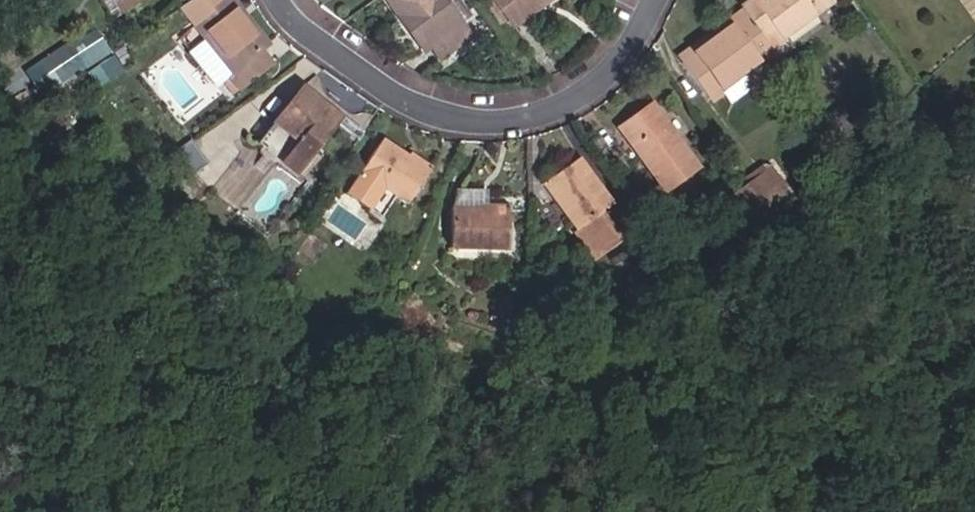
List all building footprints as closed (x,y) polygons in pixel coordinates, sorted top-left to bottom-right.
[(118,16),(126,11),(144,0),(109,0),(118,16)] [(270,44),(232,0),(201,26),(211,37),(239,70),(234,75),(247,88),(283,57),(270,44)] [(232,0),(270,44),(273,41),(238,0),(233,0),(232,0)] [(457,0),(419,0),(409,8),(421,26),(427,21),(450,54),(482,33),(457,0)] [(763,36),(774,29),(780,38),(837,0),(741,0),(740,1),(744,8),(763,36)] [(757,68),(776,55),(763,36),(744,8),(722,25),(684,54),(709,88),(750,57),(757,68)] [(677,42),(684,54),(722,25),(714,15),(677,42)] [(88,69),(100,87),(125,71),(98,28),(30,71),(46,96),(88,69)] [(196,50),(224,84),(234,75),(239,70),(211,37),(196,50)] [(761,73),(757,68),(750,57),(709,88),(713,94),(734,78),(741,88),(761,73)] [(349,119),(307,82),(256,141),(303,183),(323,161),(317,155),(349,119)] [(660,102),(627,126),(672,188),(704,165),(660,102)] [(358,193),(405,222),(418,200),(439,166),(394,137),(372,172),(358,193)] [(191,146),(170,162),(187,184),(208,168),(191,146)] [(588,222),(603,212),(619,200),(585,155),(553,178),(588,222)] [(786,196),(795,188),(773,161),(765,167),(786,196)] [(770,212),(786,196),(765,167),(748,179),(770,212)] [(583,226),(588,222),(553,178),(546,184),(579,229),(583,226)] [(729,193),(756,227),(757,224),(770,212),(748,179),(729,193)] [(721,199),(747,234),(756,227),(729,193),(721,199)] [(498,206),(498,212),(521,214),(522,208),(498,206)] [(521,214),(498,212),(464,210),(461,249),(518,252),(521,214)] [(622,237),(603,212),(588,222),(583,226),(603,251),(622,237)]
